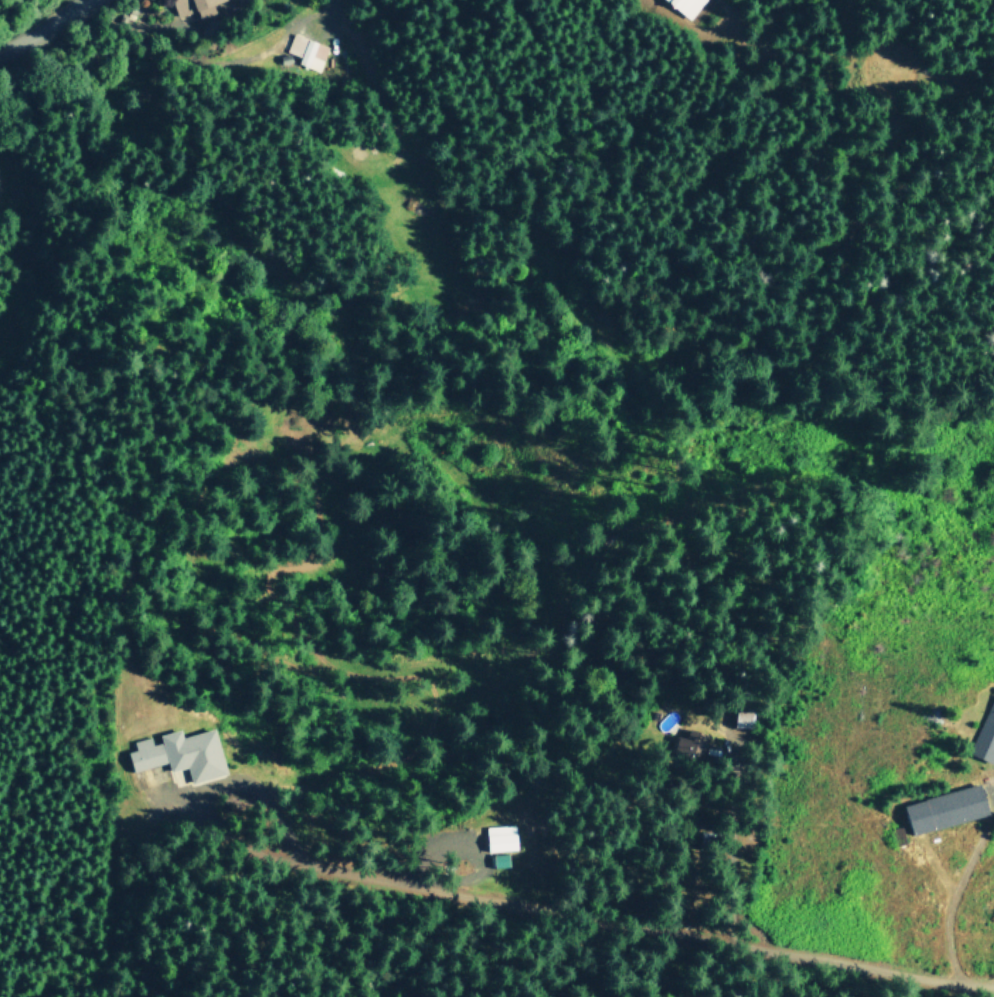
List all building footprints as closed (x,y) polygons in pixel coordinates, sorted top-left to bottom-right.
[(180,16),(197,10),(199,17),(215,11),(212,4),(224,0),(174,0),(180,16)] [(704,0),(663,0),(691,19),(704,0)] [(328,46),(293,33),(286,51),(299,56),(297,63),(319,71),(328,46)] [(993,692),(976,740),(976,742),(971,754),(993,763),(993,762),(993,692)] [(226,773),(214,727),(182,736),(180,728),(159,733),(169,770),(187,765),(191,782),(226,773)] [(683,752),(704,755),(708,732),(686,729),(683,752)] [(166,763),(161,742),(152,744),(150,736),(133,740),(135,749),(128,750),(132,770),(166,763)] [(904,803),(911,834),(989,815),(981,784),(904,803)] [(483,850),(513,849),(512,825),(482,826),(483,850)] [(490,853),(490,866),(505,866),(505,853),(490,853)]
